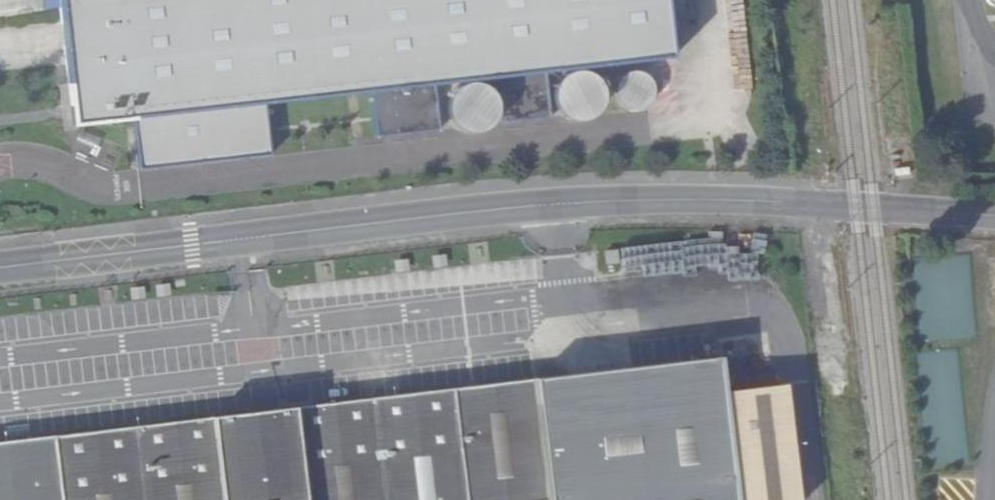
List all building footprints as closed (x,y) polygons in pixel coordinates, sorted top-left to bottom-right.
[(40,12),(61,10),(60,0),(39,0),(40,12)] [(674,65),(667,0),(60,0),(61,10),(75,132),(134,125),(139,173),(261,159),(256,111),(373,98),(378,143),(442,136),(437,91),(500,84),(505,129),(552,124),(547,79),(674,65)] [(625,116),(631,119),(639,119),(646,117),(653,113),(657,107),(659,99),(659,92),(656,85),(651,79),(645,75),(637,74),(630,75),(623,78),(618,83),(615,90),(614,97),(615,105),(619,111),(625,116)] [(566,123),(573,126),(581,126),(588,124),(594,120),(599,114),(601,106),(601,99),(598,92),(593,86),(586,82),(579,81),(572,82),(565,85),(560,90),(556,97),(556,104),(557,112),(561,118),(566,123)] [(465,134),(472,137),(479,137),(487,135),(493,131),(497,125),(499,117),(499,110),(496,103),(491,97),(485,93),(477,92),(470,93),(463,96),(458,101),(455,108),(454,115),(455,123),(459,129),(465,134)] [(722,365),(549,384),(552,410),(460,419),(458,394),(54,438),(0,443),(0,499),(737,499),(726,400),(722,365)] [(552,410),(549,384),(458,394),(460,419),(552,410)] [(737,499),(799,499),(787,393),(726,400),(737,499)]
